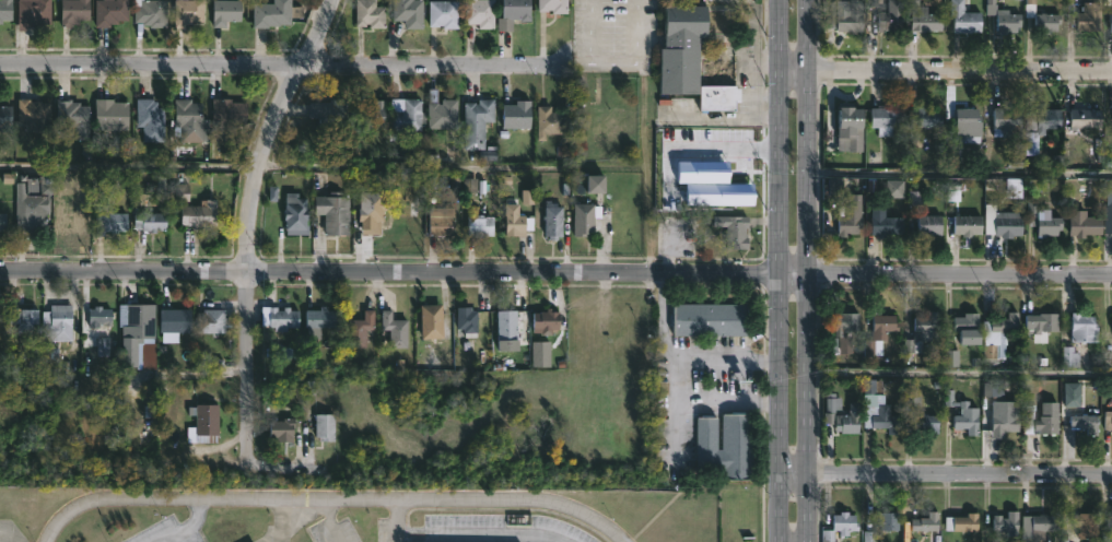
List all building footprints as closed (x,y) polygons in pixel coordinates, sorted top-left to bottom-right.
[(2,24),(0,24),(0,0),(12,0),(12,21),(2,20),(2,24)] [(17,32),(18,0),(51,0),(50,25),(44,25),(44,27),(26,27),(26,32),(17,32)] [(60,27),(60,0),(90,0),(90,21),(79,21),(79,25),(71,25),(71,27),(62,27),(60,27)] [(95,27),(95,0),(116,0),(129,0),(128,21),(118,21),(118,25),(109,24),(109,27),(96,27),(95,27)] [(144,0),(167,0),(167,28),(150,27),(150,26),(142,26),(142,23),(134,23),(134,0),(144,0)] [(188,0),(203,0),(203,22),(192,22),(192,25),(185,25),(185,28),(175,28),(175,0),(188,0)] [(214,27),(214,0),(242,0),(242,21),(226,21),(226,27),(214,27)] [(273,3),(273,0),(291,0),(291,1),(291,7),(303,7),(303,17),(291,17),(291,25),(274,25),(274,28),(251,28),(253,2),(273,3)] [(354,26),(355,0),(385,0),(385,28),(368,28),(368,24),(365,24),(365,26),(354,26)] [(394,21),(394,0),(423,0),(423,21),(394,21)] [(466,24),(466,0),(495,0),(494,30),(479,28),(479,24),(466,24)] [(503,17),(503,0),(530,0),(530,21),(512,20),(512,31),(496,31),(496,17),(503,17)] [(539,11),(539,0),(568,0),(567,13),(539,11)] [(864,0),(864,32),(839,32),(839,28),(827,28),(828,1),(838,1),(838,14),(844,14),(844,12),(847,12),(847,0),(864,0)] [(889,13),(890,0),(904,0),(903,33),(881,32),(880,32),(880,13),(889,13)] [(952,16),(952,0),(965,0),(965,5),(967,5),(965,12),(983,12),(983,33),(956,32),(956,16),(952,16)] [(1026,17),(1026,0),(1037,0),(1037,14),(1064,14),(1063,24),(1060,24),(1060,32),(1038,32),(1038,17),(1026,17)] [(459,1),(459,28),(444,28),(444,25),(429,26),(430,1),(459,1)] [(1103,2),(1103,23),(1108,23),(1108,31),(1103,31),(1103,32),(1081,32),(1081,16),(1085,16),(1085,2),(1103,2)] [(717,7),(717,10),(746,9),(746,34),(737,34),(737,48),(724,48),(724,34),(717,34),(717,38),(715,38),(715,45),(702,45),(702,86),(737,86),(737,89),(742,89),(742,102),(736,102),(736,109),(703,110),(703,94),(663,94),(663,48),(667,48),(667,7),(717,7)] [(925,13),(944,13),(944,31),(913,31),(913,13),(925,13)] [(1010,13),(1023,14),(1022,26),(1019,26),(1019,32),(998,32),(999,14),(1010,13)] [(438,89),(438,104),(443,104),(443,99),(458,99),(458,129),(429,128),(430,89),(438,89)] [(421,97),(422,98),(422,111),(426,111),(426,123),(422,123),(422,130),(391,130),(391,98),(417,99),(417,97),(421,97)] [(71,98),(71,102),(80,103),(80,106),(89,106),(89,141),(72,141),(73,137),(62,136),(62,126),(55,126),(56,98),(71,98)] [(348,127),(309,127),(309,102),(330,102),(330,98),(348,98),(348,127)] [(30,99),(30,101),(40,101),(40,104),(50,104),(50,132),(25,131),(25,125),(17,125),(17,99),(30,99)] [(114,99),(114,102),(128,103),(128,130),(94,130),(95,99),(114,99)] [(153,99),(153,102),(157,102),(157,108),(164,108),(164,142),(143,142),(143,127),(137,127),(137,99),(153,99)] [(191,99),(191,103),(202,103),(202,113),(204,113),(204,142),(180,142),(180,136),(174,136),(174,127),(175,127),(174,99),(191,99)] [(232,99),(232,103),(247,103),(247,125),(212,125),(212,99),(232,99)] [(494,99),(494,121),(485,121),(485,150),(466,150),(466,103),(479,104),(479,99),(494,99)] [(385,101),(384,128),(358,128),(358,103),(371,104),(371,102),(375,102),(375,101),(385,101)] [(531,129),(504,129),(504,105),(517,105),(517,101),(531,101),(531,129)] [(12,134),(0,134),(0,106),(13,106),(12,134)] [(552,106),(552,111),(566,111),(566,133),(547,133),(547,140),(538,140),(538,106),(552,106)] [(928,107),(928,109),(939,109),(939,117),(945,118),(945,127),(918,127),(920,106),(928,107)] [(973,106),(973,109),(980,109),(980,116),(983,116),(982,142),(969,142),(968,131),(962,131),(962,127),(957,127),(957,108),(963,108),(963,106),(973,106)] [(1012,106),(1012,108),(1023,108),(1023,138),(985,138),(985,128),(995,128),(995,108),(1012,106)] [(864,108),(864,152),(848,152),(848,138),(838,138),(838,109),(841,109),(841,108),(864,108)] [(887,108),(886,109),(904,109),(904,127),(892,126),(892,137),(879,137),(879,128),(873,128),(873,108),(887,108)] [(1040,155),(1026,155),(1028,113),(1045,114),(1045,109),(1063,109),(1063,128),(1040,128),(1040,155)] [(1086,109),(1103,110),(1103,128),(1078,128),(1078,130),(1072,130),(1072,109),(1086,109)] [(730,139),(686,139),(686,156),(730,156),(730,139)] [(731,170),(730,175),(744,176),(744,213),(705,212),(705,199),(701,199),(701,211),(691,211),(691,205),(687,205),(687,209),(666,209),(666,200),(657,200),(657,184),(667,184),(667,181),(687,181),(687,188),(699,188),(699,173),(716,174),(718,173),(718,169),(731,170)] [(605,193),(605,177),(589,177),(589,194),(605,193)] [(26,182),(26,195),(48,196),(47,198),(49,198),(49,212),(46,212),(46,226),(52,226),(51,235),(14,234),(15,182),(26,182)] [(344,191),(346,197),(350,197),(350,235),(325,236),(325,214),(316,214),(316,196),(330,197),(330,191),(344,191)] [(385,192),(385,199),(388,199),(387,211),(384,211),(384,222),(382,222),(381,232),(362,232),(362,222),(360,222),(361,192),(385,192)] [(297,193),(297,198),(306,198),(306,211),(308,211),(308,221),(306,221),(306,225),(308,226),(308,236),(285,236),(285,221),(283,221),(285,193),(297,193)] [(863,195),(863,217),(865,217),(865,228),(862,228),(862,234),(850,234),(850,237),(841,237),(841,227),(838,227),(838,217),(840,217),(840,205),(851,205),(851,195),(863,195)] [(1038,199),(1037,213),(1038,210),(1051,210),(1051,217),(1064,217),(1063,231),(1060,231),(1060,236),(1038,237),(1038,219),(1037,219),(1037,226),(1028,226),(1028,199),(1038,199)] [(216,200),(216,229),(195,232),(195,226),(182,225),(182,207),(201,205),(201,200),(216,200)] [(551,201),(551,203),(557,203),(557,207),(563,207),(563,221),(567,221),(567,234),(563,234),(563,236),(559,236),(559,240),(550,240),(550,236),(546,236),(546,201),(551,201)] [(584,237),(574,237),(575,204),(595,204),(595,234),(588,234),(588,237),(584,237)] [(112,205),(112,213),(127,214),(127,232),(110,234),(110,232),(106,232),(106,236),(94,236),(95,213),(101,213),(101,205),(112,205)] [(435,236),(429,236),(429,208),(455,208),(454,236),(435,236)] [(886,210),(886,217),(904,217),(904,235),(873,235),(873,208),(886,208),(886,210)] [(515,210),(515,215),(526,215),(526,235),(506,235),(506,210),(515,210)] [(997,210),(996,212),(1023,212),(1023,236),(1014,236),(1014,238),(1003,238),(1003,236),(996,236),(996,221),(987,221),(987,210),(997,210)] [(149,212),(166,213),(166,231),(150,233),(150,231),(142,231),(142,228),(133,228),(134,212),(149,212)] [(960,212),(960,216),(985,216),(985,235),(974,235),(974,237),(964,237),(964,234),(957,234),(957,216),(955,216),(955,212),(960,212)] [(483,215),(483,216),(494,217),(494,236),(483,236),(483,238),(478,237),(478,236),(468,236),(468,216),(483,215)] [(921,235),(920,215),(945,216),(945,235),(921,235)] [(749,226),(748,228),(747,238),(749,238),(749,249),(726,249),(726,227),(714,227),(714,216),(749,216),(749,226)] [(1085,217),(1103,217),(1103,235),(1072,236),(1072,217),(1085,217)] [(444,338),(421,339),(420,305),(442,303),(444,338)] [(149,328),(149,367),(138,367),(138,353),(121,353),(121,328),(118,328),(118,304),(155,305),(155,328),(149,328)] [(747,304),(747,315),(750,315),(750,342),(737,342),(737,333),(672,333),(672,304),(747,304)] [(72,305),(72,341),(44,342),(42,311),(50,311),(50,305),(72,305)] [(102,307),(102,309),(113,309),(112,323),(100,323),(100,328),(89,328),(89,309),(94,309),(94,306),(102,307)] [(470,306),(470,310),(477,309),(477,332),(464,332),(464,328),(456,328),(456,306),(470,306)] [(328,307),(328,310),(337,310),(336,328),(306,328),(306,310),(321,310),(321,307),(328,307)] [(290,308),(290,311),(299,311),(299,328),(286,328),(286,332),(274,332),(274,328),(269,328),(269,310),(283,311),(283,308),(290,308)] [(553,308),(553,313),(560,313),(560,330),(553,330),(553,335),(542,335),(542,332),(535,330),(535,313),(546,311),(546,308),(553,308)] [(25,332),(17,332),(17,323),(21,323),(21,309),(39,310),(38,325),(33,325),(32,332),(25,332)] [(191,333),(160,332),(160,309),(191,309),(191,333)] [(225,310),(225,318),(232,318),(232,332),(225,332),(225,333),(197,333),(198,313),(203,313),(203,309),(225,310)] [(516,309),(517,331),(523,331),(524,339),(518,339),(518,349),(498,349),(496,309),(516,309)] [(366,349),(348,347),(349,320),(364,320),(364,310),(375,310),(375,330),(366,330),(366,349)] [(393,310),(393,320),(409,320),(408,349),(389,349),(389,331),(382,331),(383,310),(393,310)] [(842,337),(834,337),(834,311),(861,311),(861,329),(842,329),(842,337)] [(940,311),(940,341),(923,341),(923,353),(913,353),(912,361),(905,361),(905,340),(915,340),(916,317),(928,319),(929,311),(940,311)] [(999,332),(999,345),(1006,345),(1006,358),(997,358),(997,364),(983,364),(983,345),(964,345),(964,332),(956,331),(956,317),(967,317),(967,314),(981,314),(981,330),(993,332),(993,320),(1007,319),(1007,311),(1020,313),(1020,332),(999,332)] [(1058,311),(1058,330),(1042,330),(1042,333),(1034,332),(1034,328),(1026,328),(1026,314),(1038,314),(1038,311),(1058,311)] [(881,313),(881,316),(898,316),(898,331),(887,331),(887,342),(883,342),(882,356),(864,356),(864,341),(874,341),(875,313),(881,313)] [(1082,314),(1082,316),(1096,317),(1096,323),(1100,323),(1100,342),(1074,342),(1074,314),(1082,314)] [(551,367),(532,367),(532,342),(551,342),(551,367)] [(953,388),(953,401),(971,400),(971,406),(979,406),(979,435),(967,435),(967,428),(953,428),(953,414),(960,414),(960,405),(944,405),(944,388),(953,388)] [(836,393),(836,399),(843,399),(843,410),(845,410),(844,414),(852,414),(852,403),(861,403),(861,434),(843,434),(843,433),(838,432),(834,432),(834,424),(828,424),(828,393),(836,393)] [(891,404),(891,415),(900,415),(900,436),(889,436),(889,429),(873,428),(874,415),(879,415),(879,404),(891,404)] [(196,436),(197,405),(219,405),(219,436),(196,436)] [(1037,411),(1035,420),(1040,420),(1040,416),(1061,416),(1061,435),(1027,434),(1027,411),(1037,411)] [(746,412),(746,415),(756,415),(754,481),(726,481),(726,472),(700,472),(701,419),(702,419),(702,414),(710,414),(710,419),(719,419),(719,451),(726,451),(726,415),(731,415),(731,412),(746,412)] [(335,413),(335,440),(319,440),(319,436),(315,436),(315,413),(335,413)] [(1088,414),(1088,416),(1100,416),(1100,436),(1089,436),(1089,429),(1072,429),(1072,416),(1075,416),(1075,414),(1084,416),(1084,414),(1088,414)] [(940,416),(940,434),(927,434),(927,429),(918,429),(918,436),(909,436),(909,428),(904,428),(905,415),(940,416)] [(1006,415),(1020,416),(1020,425),(1018,425),(1017,433),(1002,433),(1002,435),(994,435),(994,432),(992,432),(992,415),(1006,415)] [(294,428),(294,443),(277,441),(277,438),(270,438),(270,422),(283,422),(283,419),(295,419),(295,428),(294,428)] [(850,510),(850,514),(856,514),(856,521),(859,521),(859,529),(850,529),(850,534),(840,534),(840,529),(833,529),(833,514),(841,514),(841,510),(850,510)] [(939,531),(912,530),(912,518),(928,517),(928,510),(939,510),(939,531)] [(1111,530),(1111,541),(1102,541),(1102,517),(1111,517),(1111,510),(1111,530)] [(1020,511),(1020,538),(995,537),(995,516),(1009,519),(1010,511),(1020,511)] [(901,514),(901,529),(898,529),(898,532),(882,532),(882,527),(876,527),(876,514),(901,514)] [(981,514),(981,532),(947,531),(947,518),(968,518),(969,514),(981,514)] [(1101,514),(1100,541),(1081,540),(1081,528),(1076,528),(1076,516),(1081,516),(1081,514),(1101,514)] [(1049,515),(1057,516),(1057,522),(1060,522),(1060,532),(1033,533),(1033,516),(1049,515)]
